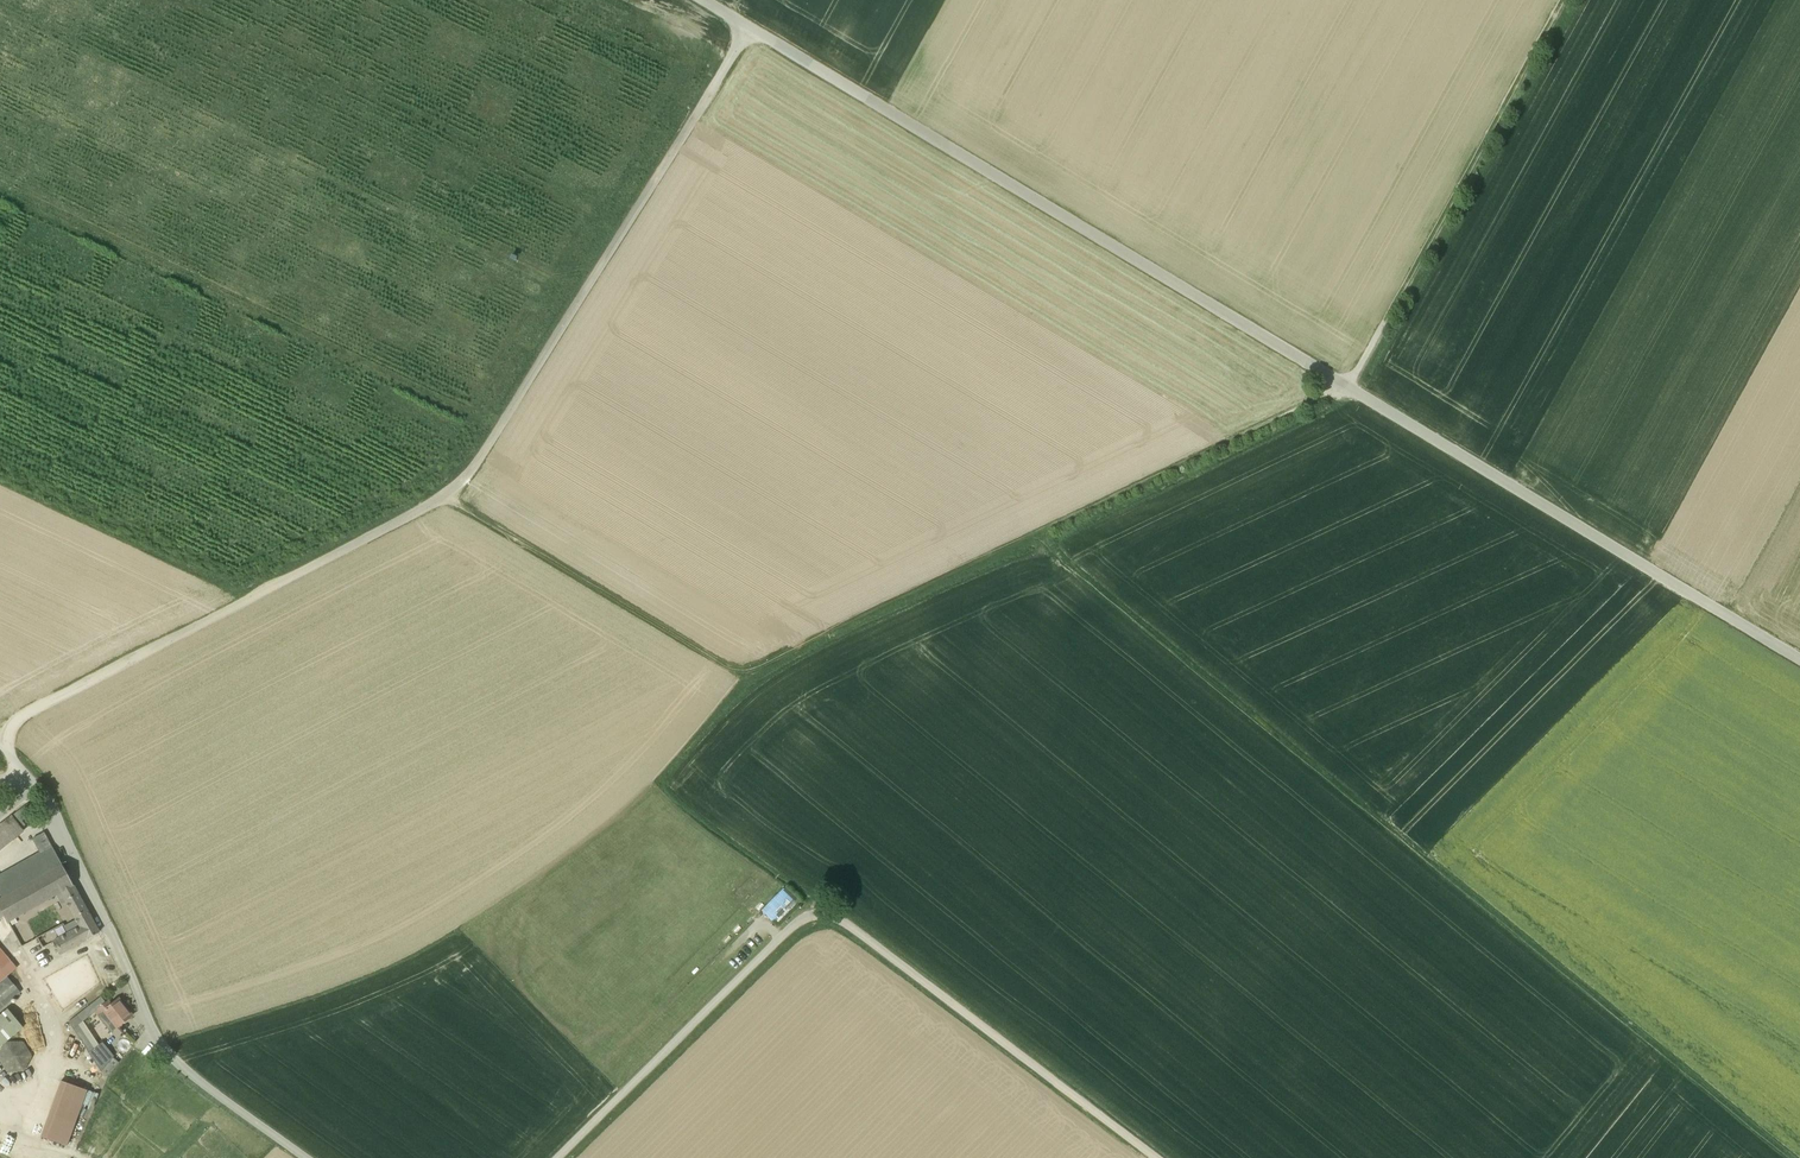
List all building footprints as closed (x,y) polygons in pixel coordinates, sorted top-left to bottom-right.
[(40,817),(29,803),(13,816),(24,829),(40,817)] [(12,815),(0,825),(0,851),(25,830),(24,829),(13,816),(12,815)] [(57,896),(74,886),(46,833),(32,838),(39,852),(0,875),(0,891),(2,895),(0,897),(0,922),(7,923),(57,896)] [(74,886),(57,896),(61,904),(65,901),(75,919),(63,926),(67,932),(52,941),(61,956),(99,933),(74,887),(74,886)] [(795,900),(783,889),(760,911),(772,923),(795,900)] [(21,993),(8,977),(0,984),(0,1011),(21,993)] [(101,996),(78,1014),(83,1022),(95,1012),(111,1033),(132,1016),(118,998),(110,1004),(107,1000),(105,1001),(101,996)] [(23,1028),(7,1009),(0,1015),(0,1048),(23,1028)] [(78,1014),(69,1022),(74,1029),(83,1022),(78,1014)] [(119,1062),(114,1058),(115,1056),(103,1042),(99,1045),(83,1022),(74,1029),(102,1071),(108,1077),(119,1062)] [(24,1071),(32,1057),(24,1042),(7,1042),(0,1053),(0,1060),(7,1072),(24,1071)] [(89,1089),(61,1080),(42,1136),(70,1146),(89,1089)]
